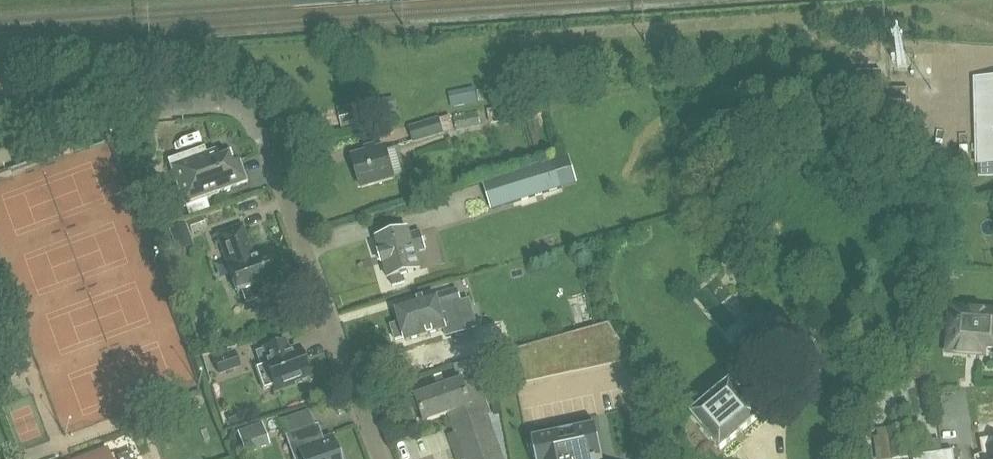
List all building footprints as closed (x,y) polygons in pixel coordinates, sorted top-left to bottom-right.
[(977,163),(978,176),(992,175),(992,77),(975,78),(977,163)] [(910,88),(890,88),(890,100),(909,100),(910,88)] [(474,90),(448,95),(451,110),(477,105),(474,90)] [(397,114),(394,100),(369,104),(372,119),(397,114)] [(366,123),(361,103),(337,109),(338,114),(320,119),(323,131),(341,126),(342,129),(366,123)] [(478,112),(454,117),(456,129),(481,124),(478,112)] [(452,129),(448,115),(439,117),(409,126),(414,143),(445,134),(444,132),(452,129)] [(386,150),(379,151),(376,143),(364,146),(366,155),(353,159),(362,188),(394,178),(386,150)] [(218,192),(244,183),(248,181),(240,159),(235,160),(231,148),(219,152),(217,148),(207,151),(205,146),(167,159),(184,206),(219,194),(218,192)] [(398,146),(386,150),(394,178),(406,175),(398,146)] [(577,183),(569,156),(454,190),(462,216),(577,183)] [(194,246),(186,223),(169,229),(178,252),(194,246)] [(275,283),(265,253),(252,258),(241,227),(219,235),(230,266),(228,266),(237,292),(241,291),(245,302),(259,296),(257,291),(269,287),(270,284),(275,283)] [(388,277),(390,277),(392,286),(406,282),(403,273),(422,267),(418,253),(425,251),(420,231),(411,233),(409,227),(377,236),(381,251),(379,251),(383,263),(384,263),(388,277)] [(457,303),(452,289),(437,294),(437,292),(397,304),(402,321),(392,324),(396,339),(407,336),(408,340),(447,328),(441,308),(457,303)] [(969,315),(968,328),(954,326),(953,331),(949,331),(947,348),(952,348),(951,355),(971,357),(971,355),(978,356),(978,357),(985,358),(986,352),(992,353),(992,318),(969,315)] [(784,363),(802,346),(777,318),(759,335),(784,363)] [(202,327),(206,343),(218,340),(214,324),(202,327)] [(608,327),(501,357),(506,379),(518,377),(521,389),(633,365),(608,327)] [(467,359),(508,348),(505,333),(464,344),(467,359)] [(308,375),(299,350),(289,354),(285,342),(266,349),(256,353),(261,366),(256,368),(263,389),(274,385),(277,391),(294,385),(292,380),(308,375)] [(239,365),(234,352),(213,359),(217,372),(239,365)] [(504,375),(498,354),(475,360),(481,381),(504,375)] [(484,401),(477,381),(464,385),(462,381),(416,398),(425,422),(449,414),(450,418),(456,433),(448,436),(456,458),(505,458),(484,401)] [(769,408),(754,390),(742,399),(729,384),(693,416),(722,450),(757,419),(757,418),(769,408)] [(262,422),(237,431),(245,453),(270,445),(262,422)] [(331,438),(324,441),(318,424),(286,435),(294,458),(338,458),(331,438)] [(904,424),(887,428),(877,429),(878,436),(874,437),(877,458),(896,458),(910,457),(904,424)] [(603,458),(596,425),(547,435),(550,448),(535,451),(536,458),(602,458),(603,458)] [(950,436),(949,447),(964,448),(965,437),(950,436)] [(981,441),(985,458),(989,457),(990,458),(992,458),(992,438),(981,441)] [(951,451),(942,452),(940,439),(918,442),(921,456),(912,458),(953,458),(951,451)] [(107,447),(76,458),(112,458),(107,447)]
